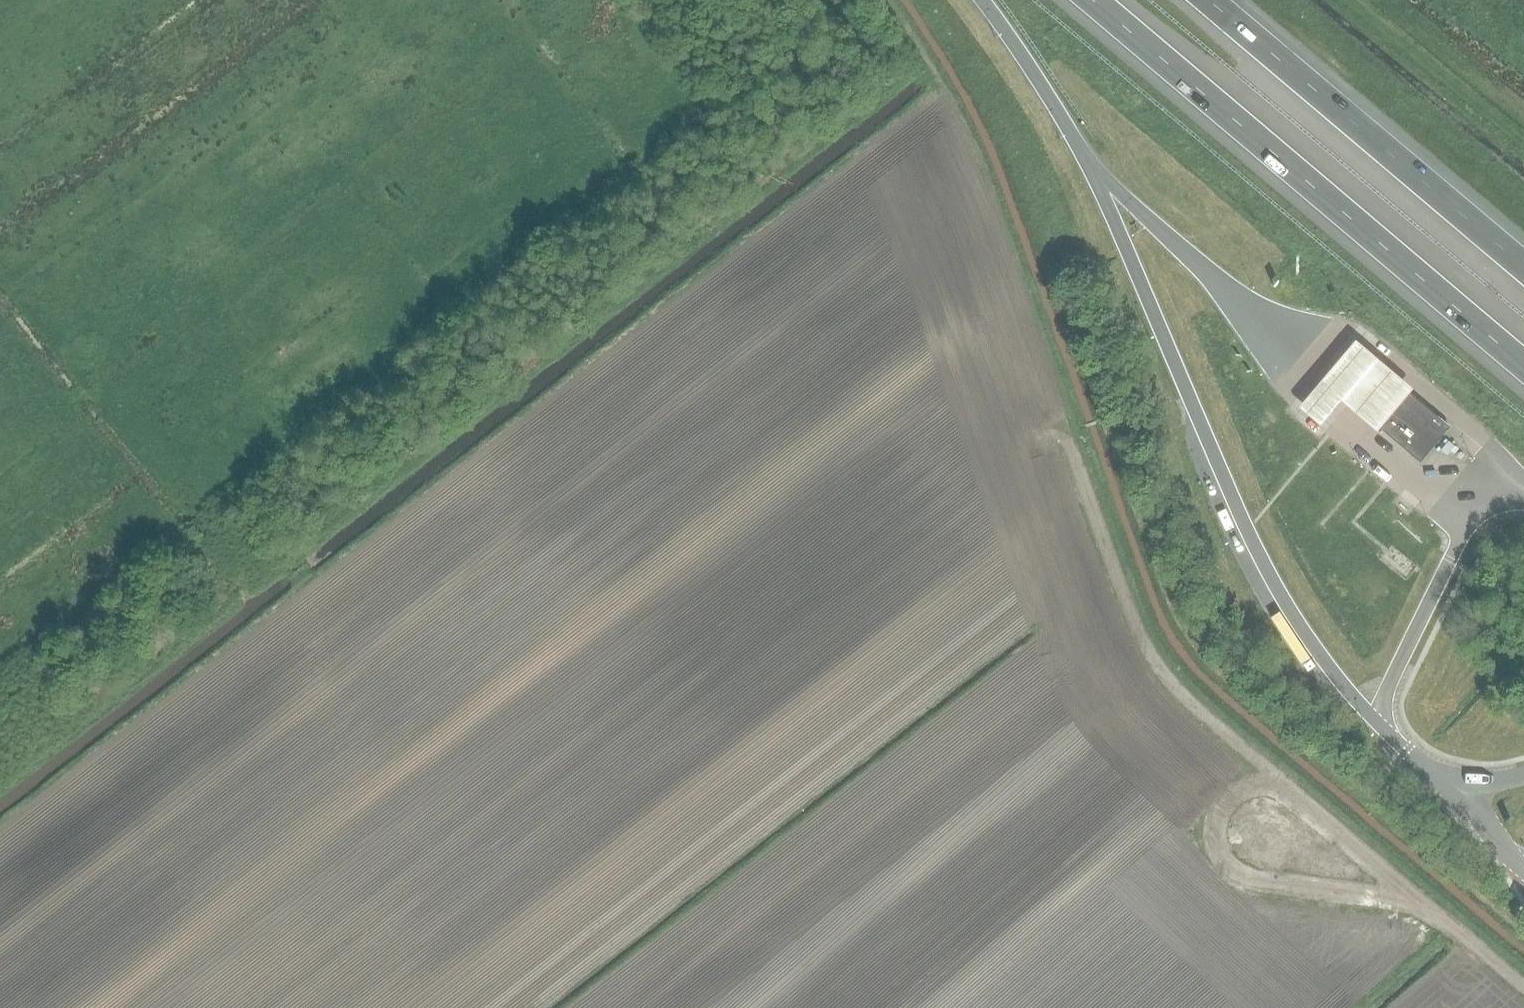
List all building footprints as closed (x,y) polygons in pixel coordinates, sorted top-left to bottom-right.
[(1339,399),(1375,429),(1410,386),(1353,339),(1298,405),(1319,423),(1339,399)] [(1399,384),(1369,421),(1420,464),(1451,427),(1399,384)]
